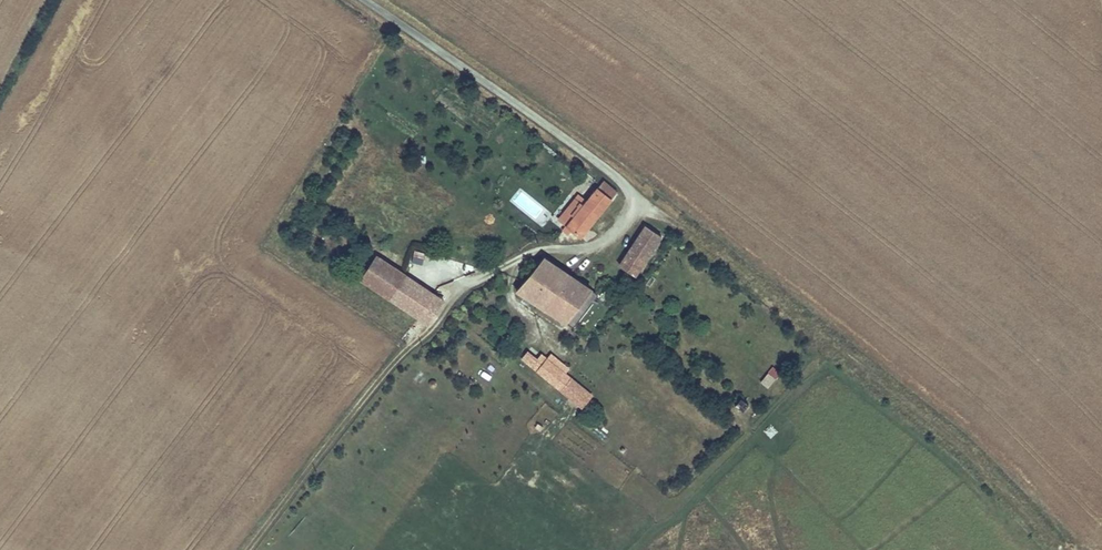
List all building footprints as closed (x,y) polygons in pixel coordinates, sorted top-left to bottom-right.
[(614,194),(601,183),(566,227),(571,231),(579,238),(614,194)] [(658,237),(642,226),(615,269),(630,279),(658,237)] [(566,227),(562,231),(567,236),(571,231),(566,227)] [(415,250),(413,261),(423,263),(425,252),(415,250)] [(388,298),(403,276),(375,256),(360,278),(388,298)] [(586,292),(541,257),(516,290),(564,326),(586,292)] [(432,295),(403,276),(388,298),(416,318),(432,295)] [(602,292),(596,300),(609,310),(614,302),(602,292)] [(428,319),(441,300),(432,295),(416,318),(421,320),(423,317),(428,319)] [(514,331),(510,336),(514,340),(519,334),(514,331)] [(543,354),(533,366),(563,389),(569,381),(573,377),(543,354)] [(768,388),(776,378),(767,372),(760,381),(768,388)] [(569,381),(563,389),(582,404),(588,397),(569,381)] [(735,406),(743,412),(749,404),(742,398),(735,406)]
